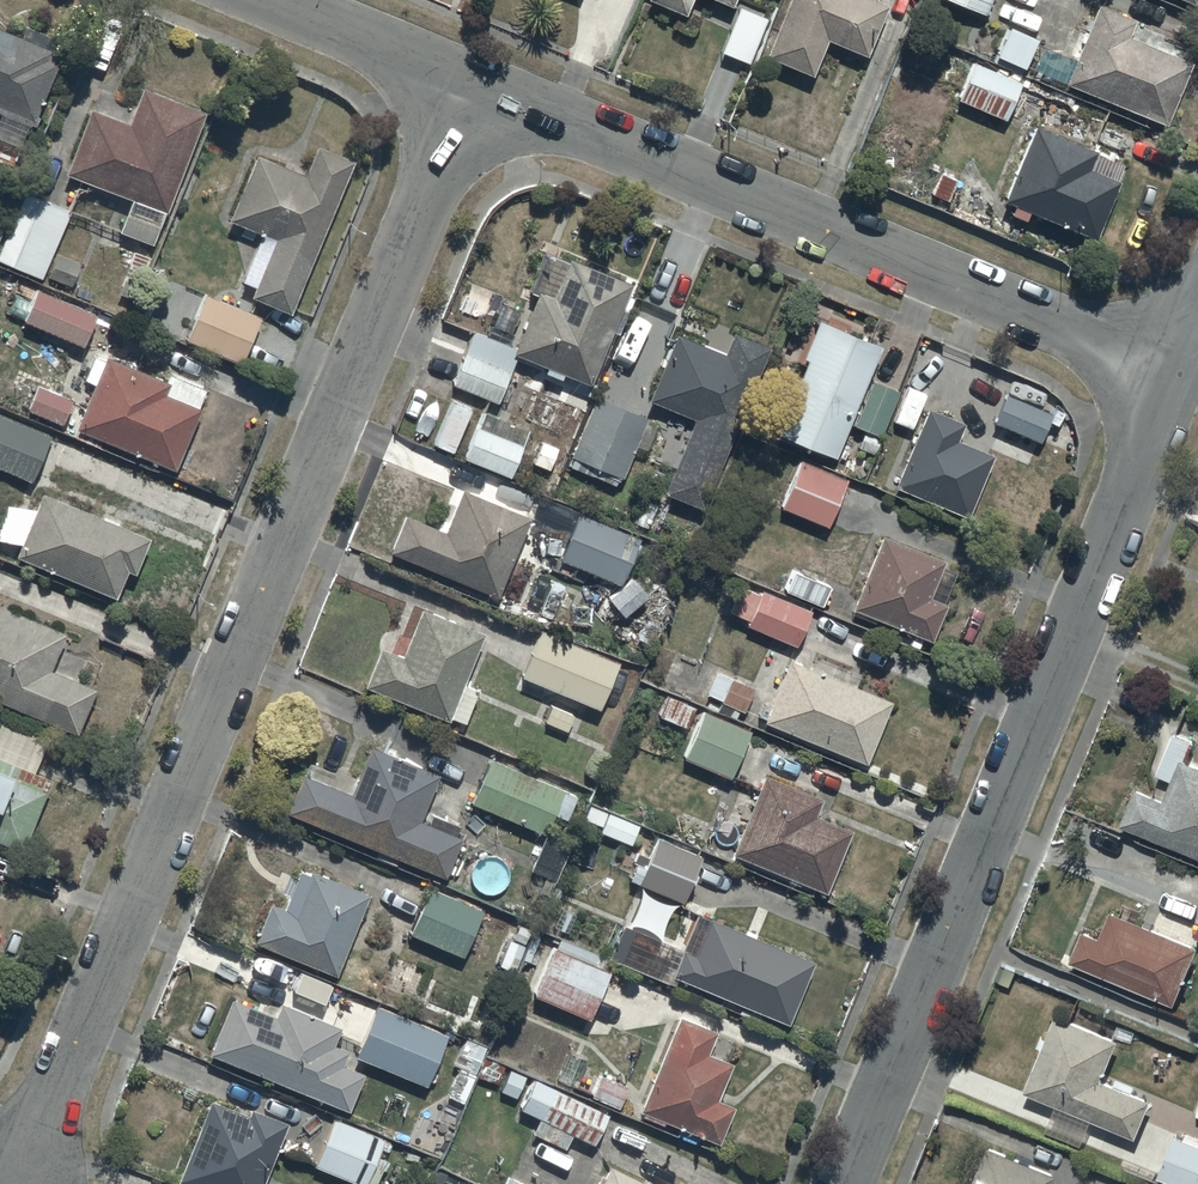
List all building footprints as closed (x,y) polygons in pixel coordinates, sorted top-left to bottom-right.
[(684,11),(688,0),(659,0),(684,11)] [(765,52),(812,71),(826,36),(865,52),(885,2),(879,0),(787,0),(765,52)] [(988,0),(955,0),(983,11),(988,0)] [(1039,42),(1030,65),(1164,121),(1190,60),(1127,33),(1134,15),(1098,0),(1074,56),(1039,42)] [(1036,35),(1008,22),(996,52),(1024,64),(1036,35)] [(0,26),(0,135),(16,142),(26,118),(31,120),(57,58),(47,53),(50,46),(0,26)] [(1020,79),(973,60),(957,96),(1005,116),(1020,79)] [(153,242),(202,108),(140,85),(128,119),(89,106),(66,171),(130,194),(118,229),(153,242)] [(1095,235),(1117,177),(1115,176),(1122,158),(1032,123),(1004,196),(1015,200),(1010,212),(1024,217),(1027,209),(1095,235)] [(289,310),(351,156),(315,141),(302,172),(253,151),(227,216),(232,218),(226,231),(246,239),(252,225),(272,234),(248,293),(289,310)] [(68,209),(21,187),(0,241),(0,261),(40,276),(41,274),(68,284),(77,260),(52,251),(68,209)] [(589,381),(629,281),(569,254),(552,294),(538,288),(512,351),(545,364),(543,369),(559,376),(562,370),(589,381)] [(37,287),(22,317),(80,343),(94,312),(37,287)] [(204,292),(185,335),(239,360),(258,315),(204,292)] [(804,356),(775,428),(834,453),(880,341),(819,316),(803,355),(804,356)] [(512,344),(471,329),(450,383),(495,400),(513,353),(509,352),(512,344)] [(767,341),(731,329),(724,349),(674,329),(647,397),(692,414),(664,491),(707,507),(767,341)] [(164,377),(103,354),(102,356),(92,352),(82,376),(94,381),(75,426),(172,466),(203,384),(167,370),(164,377)] [(899,389),(871,377),(853,421),(881,433),(899,389)] [(70,395),(35,381),(25,406),(60,420),(70,395)] [(645,414),(594,395),(567,466),(613,485),(618,473),(622,474),(645,414)] [(926,404),(895,484),(968,514),(993,452),(955,437),(963,418),(926,404)] [(0,413),(0,468),(31,480),(50,433),(0,413)] [(522,442),(476,424),(462,455),(509,473),(512,465),(518,467),(523,455),(518,453),(522,442)] [(1033,444),(999,428),(990,447),(1024,463),(1033,444)] [(797,460),(779,503),(827,523),(845,481),(797,460)] [(529,512),(460,485),(443,527),(403,511),(387,551),(496,592),(529,512)] [(149,533),(39,487),(30,509),(14,503),(1,535),(19,542),(14,553),(115,593),(126,567),(133,570),(149,533)] [(638,535),(576,509),(558,555),(620,580),(638,535)] [(880,532),(851,603),(856,605),(853,614),(875,623),(878,616),(930,637),(945,600),(942,598),(954,568),(942,563),(944,558),(880,532)] [(811,607),(761,586),(758,592),(738,583),(727,609),(749,618),(746,625),(796,645),(811,607)] [(0,602),(0,700),(76,730),(94,684),(82,679),(89,661),(65,652),(69,642),(59,638),(63,628),(0,602)] [(378,643),(362,682),(446,718),(448,714),(462,719),(476,685),(462,679),(482,630),(420,605),(401,652),(378,643)] [(538,627),(519,674),(599,707),(618,659),(538,627)] [(890,696),(787,656),(763,720),(865,760),(890,696)] [(745,675),(725,667),(723,672),(715,668),(705,692),(722,699),(718,708),(738,717),(741,709),(743,709),(753,685),(743,681),(745,675)] [(694,704),(666,692),(658,713),(686,725),(694,704)] [(703,706),(683,754),(728,774),(749,726),(703,706)] [(1119,819),(1197,853),(1197,760),(1186,755),(1193,738),(1173,730),(1156,770),(1171,776),(1163,795),(1135,783),(1119,819)] [(435,771),(368,745),(350,790),(300,770),(284,809),(444,873),(460,833),(418,816),(435,771)] [(576,795),(488,757),(469,801),(546,834),(555,814),(566,819),(576,795)] [(0,761),(0,835),(22,843),(45,784),(9,770),(11,765),(0,761)] [(818,794),(763,771),(731,850),(826,889),(852,828),(811,811),(818,794)] [(639,823),(587,802),(581,816),(600,824),(598,830),(631,843),(639,823)] [(700,854),(655,837),(649,851),(640,848),(633,865),(643,869),(639,881),(683,898),(700,854)] [(528,867),(555,879),(565,854),(538,843),(528,867)] [(367,892),(308,869),(293,909),(268,899),(252,940),(336,972),(367,892)] [(428,885),(409,931),(483,962),(486,954),(466,946),(482,908),(428,885)] [(1197,942),(1110,907),(1100,931),(1083,924),(1069,957),(1174,1001),(1197,942)] [(790,948),(705,915),(692,948),(684,945),(672,974),(766,1011),(790,948)] [(676,941),(623,921),(610,956),(663,976),(676,941)] [(510,935),(499,963),(513,969),(531,927),(518,922),(512,936),(510,935)] [(553,944),(532,992),(586,1016),(607,968),(596,962),(600,954),(560,936),(555,945),(553,944)] [(339,1022),(280,999),(275,1012),(230,994),(207,1051),(348,1107),(362,1070),(340,1061),(345,1046),(332,1041),(339,1022)] [(447,1030),(375,1002),(353,1054),(403,1074),(400,1083),(418,1091),(422,1081),(426,1082),(447,1030)] [(1055,1009),(1023,1087),(1133,1134),(1149,1096),(1100,1076),(1117,1035),(1055,1009)] [(679,1012),(640,1107),(718,1139),(732,1103),(716,1096),(731,1059),(705,1049),(714,1027),(679,1012)] [(485,1045),(464,1037),(454,1063),(457,1064),(446,1093),(464,1100),(485,1045)] [(568,1049),(557,1077),(591,1091),(589,1094),(618,1106),(626,1084),(616,1080),(617,1079),(600,1072),(598,1075),(591,1072),(592,1069),(586,1067),(589,1058),(568,1049)] [(534,1076),(519,1107),(538,1116),(531,1131),(564,1146),(571,1132),(594,1143),(609,1111),(534,1076)] [(212,1098),(209,1097),(176,1177),(194,1183),(261,1183),(286,1119),(250,1105),(247,1112),(212,1098)] [(384,1136),(332,1115),(314,1162),(366,1183),(384,1136)] [(1174,1131),(1156,1175),(1178,1183),(1197,1183),(1197,1140),(1174,1131)] [(969,1183),(1052,1183),(1057,1171),(988,1141),(969,1183)] [(607,1161),(596,1183),(658,1183),(607,1161)] [(506,1173),(501,1183),(529,1183),(506,1173)]
